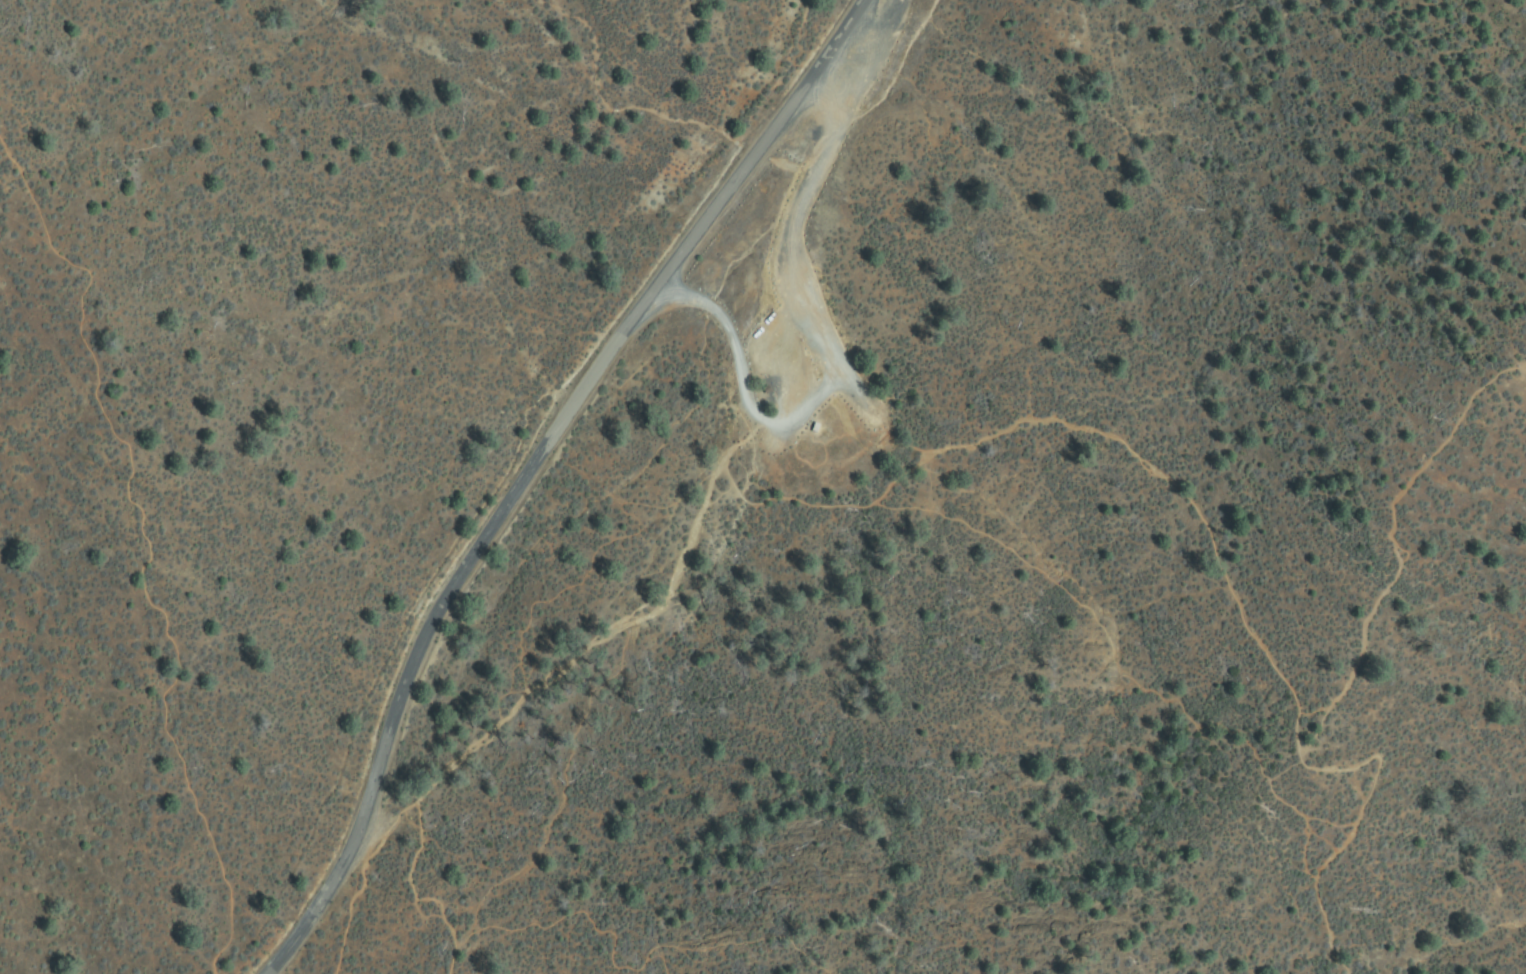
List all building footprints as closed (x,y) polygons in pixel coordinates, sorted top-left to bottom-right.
[(816,423),(820,425),(816,433),(812,431),(816,423)]
